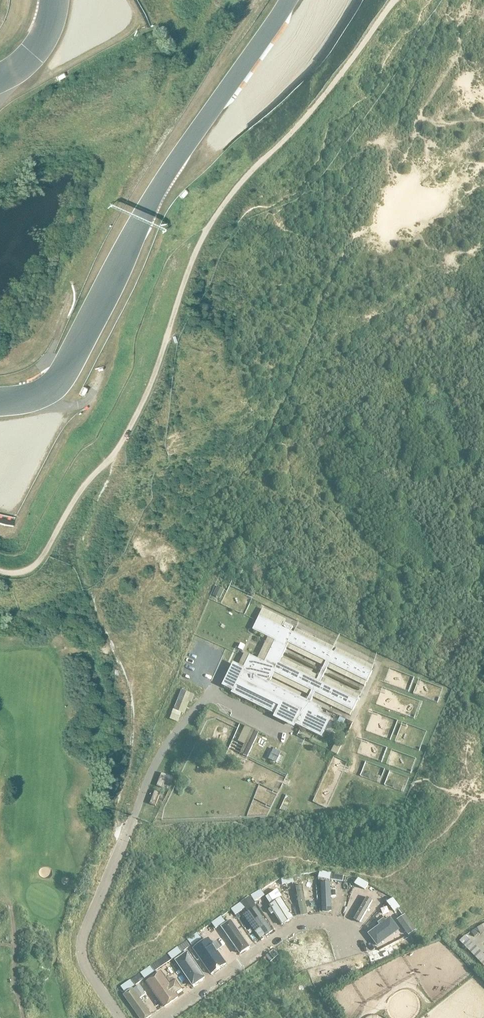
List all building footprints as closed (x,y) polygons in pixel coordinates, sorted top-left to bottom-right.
[(87,394),(81,391),(78,396),(84,400),(87,394)] [(213,596),(220,599),(224,590),(217,587),(213,596)] [(263,609),(259,616),(282,627),(284,623),(286,620),(263,609)] [(268,637),(275,641),(264,662),(257,659),(250,655),(243,668),(232,691),(231,693),(275,714),(296,725),(305,706),(319,713),(322,708),(310,702),(313,697),(315,693),(352,711),(353,711),(358,701),(357,700),(320,682),(322,678),(327,668),(329,663),(367,682),(372,671),(371,671),(334,653),(332,651),(293,633),(291,632),(293,627),(284,623),(282,627),(259,616),(252,630),(268,637)] [(293,633),(332,651),(334,647),(295,629),(293,633)] [(275,641),(268,637),(257,659),(264,662),(275,641)] [(289,644),(287,648),(324,666),(326,662),(289,644)] [(334,653),(371,671),(374,667),(336,648),(334,653)] [(319,676),(282,658),(280,662),(317,681),(319,676)] [(232,691),(243,668),(233,663),(222,686),(232,691)] [(367,682),(329,663),(327,668),(364,686),(367,682)] [(274,673),(272,677),(309,696),(312,691),(274,673)] [(320,682),(357,700),(359,696),(322,678),(320,682)] [(181,690),(170,720),(178,723),(182,713),(184,714),(189,701),(192,702),(195,696),(181,690)] [(315,693),(313,697),(350,715),(352,711),(315,693)] [(305,706),(296,725),(321,737),(331,719),(319,713),(305,706)] [(245,727),(238,741),(244,744),(240,753),(247,757),(259,733),(251,729),(245,727)] [(276,763),(282,752),(274,749),(269,759),(276,763)] [(162,770),(157,783),(162,785),(165,777),(172,780),(174,775),(162,770)] [(160,790),(155,788),(150,801),(155,803),(160,790)] [(319,870),(318,878),(330,880),(331,873),(319,870)] [(293,875),(281,877),(282,885),(294,883),(293,875)] [(358,877),(354,884),(364,890),(368,883),(358,877)] [(273,881),(263,888),(266,893),(277,887),(273,881)] [(323,911),(331,911),(331,883),(323,883),(323,911)] [(307,915),(302,885),(295,886),(300,916),(307,915)] [(261,889),(250,895),(253,899),(254,902),(265,896),(261,889)] [(277,889),(269,895),(274,902),(282,897),(277,889)] [(359,923),(371,900),(366,898),(354,920),(359,923)] [(393,898),(387,902),(394,912),(400,907),(393,898)] [(280,899),(270,905),(282,924),(292,918),(280,899)] [(241,902),(231,909),(234,913),(235,915),(245,908),(241,902)] [(266,935),(272,931),(256,908),(245,916),(255,932),(261,928),(266,935)] [(405,914),(397,920),(408,935),(416,929),(405,914)] [(221,916),(211,923),(216,929),(225,922),(221,916)] [(368,934),(377,947),(399,931),(390,918),(368,934)] [(249,947),(231,921),(217,930),(235,957),(249,947)] [(197,933),(187,940),(191,946),(192,946),(201,939),(197,933)] [(460,939),(483,963),(483,951),(466,933),(460,939)] [(212,943),(209,938),(193,949),(210,974),(226,964),(218,952),(222,949),(216,941),(212,943)] [(180,945),(177,947),(182,953),(191,946),(187,940),(180,945)] [(177,947),(168,954),(172,960),(182,953),(177,947)] [(191,988),(205,979),(187,953),(174,962),(191,988)] [(150,966),(140,973),(144,979),(154,972),(150,966)] [(347,968),(349,975),(354,974),(356,973),(354,967),(347,968)] [(169,984),(160,972),(145,983),(164,1008),(178,997),(176,994),(182,990),(174,980),(169,984)] [(121,986),(121,987),(125,993),(135,986),(130,980),(121,986)] [(138,985),(121,998),(136,1017),(148,1017),(151,1016),(139,1000),(146,995),(138,985)]
